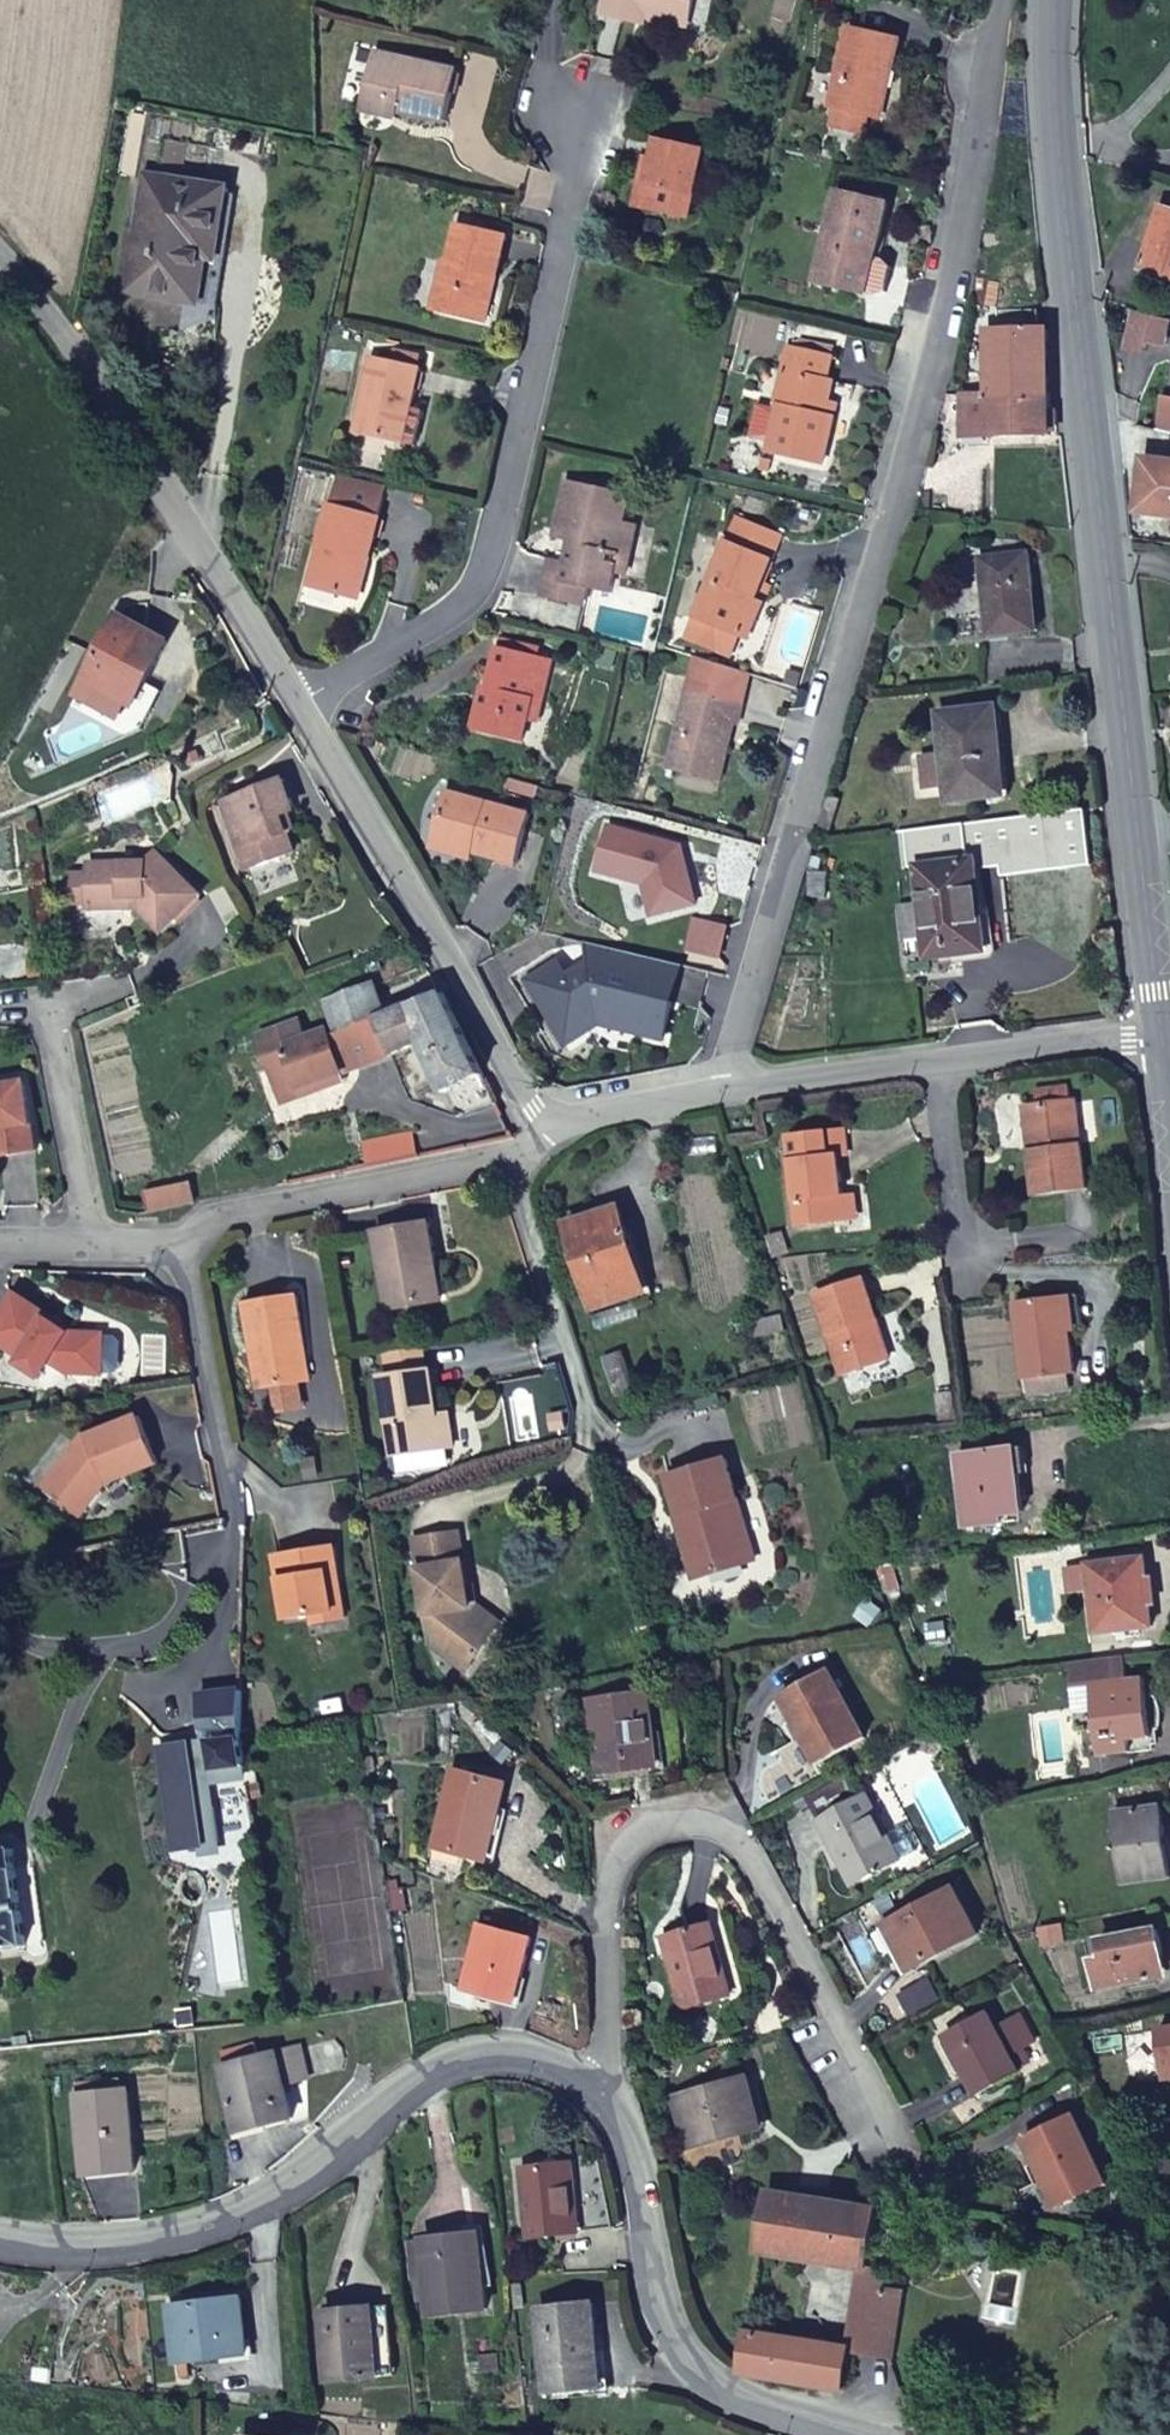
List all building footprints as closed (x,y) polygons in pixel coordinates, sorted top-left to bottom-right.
[(604,19),(645,28),(648,16),(691,26),(697,0),(608,0),(604,19)] [(829,110),(837,112),(868,119),(873,121),(879,92),(887,94),(899,42),(846,30),(829,110)] [(374,56),(365,99),(396,106),(394,114),(444,125),(455,75),(374,56)] [(880,122),(887,94),(879,92),(873,121),(880,122)] [(396,106),(365,99),(361,113),(393,120),(394,114),(396,106)] [(868,119),(837,112),(832,131),(863,138),(868,119)] [(177,183),(183,146),(164,143),(160,160),(157,179),(177,183)] [(657,145),(653,163),(643,211),(690,221),(705,156),(657,145)] [(208,308),(209,304),(226,191),(177,183),(157,179),(160,160),(149,157),(127,294),(208,308)] [(643,211),(653,163),(643,161),(632,209),(643,211)] [(815,286),(864,297),(873,262),(886,207),(836,195),(815,286)] [(1158,208),(1138,271),(1169,281),(1169,212),(1158,208)] [(429,310),(478,322),(489,276),(496,278),(505,239),(456,228),(448,265),(440,264),(429,310)] [(873,262),(864,297),(876,300),(884,265),(873,262)] [(489,276),(478,322),(485,323),(496,278),(489,276)] [(989,333),(1035,333),(1034,312),(989,312),(989,333)] [(1167,323),(1131,312),(1121,346),(1139,351),(1143,340),(1161,344),(1167,323)] [(986,403),(1046,401),(1044,333),(1035,333),(989,333),(985,333),(987,398),(986,403)] [(822,467),(833,421),(824,419),(828,406),(832,385),(826,382),(831,360),(788,350),(782,374),(793,376),(786,409),(779,407),(768,454),(822,467)] [(354,434),(404,445),(412,409),(421,371),(417,371),(420,359),(394,353),(391,365),(371,361),(354,434)] [(774,406),(779,407),(786,409),(793,376),(782,374),(774,406)] [(1169,433),(1169,399),(1160,396),(1152,428),(1169,433)] [(987,398),(961,398),(962,439),(1047,438),(1046,401),(986,403),(987,398)] [(824,419),(833,421),(836,408),(828,406),(824,419)] [(412,409),(404,445),(417,447),(424,412),(412,409)] [(1144,460),(1144,481),(1150,481),(1150,488),(1144,489),(1144,513),(1169,517),(1169,463),(1144,460)] [(328,475),(320,506),(368,518),(376,486),(328,475)] [(608,595),(613,575),(617,555),(632,549),(637,528),(623,525),(627,506),(619,494),(608,501),(600,490),(565,483),(555,527),(571,530),(568,542),(563,564),(548,560),(539,598),(580,608),(585,590),(608,595)] [(308,588),(354,601),(364,560),(371,561),(381,521),(368,518),(320,506),(313,530),(323,533),(308,588)] [(735,522),(726,544),(771,563),(780,540),(735,522)] [(552,539),(568,542),(571,530),(555,527),(552,539)] [(736,636),(741,638),(756,600),(771,563),(726,544),(696,620),(736,636)] [(617,555),(613,575),(626,578),(632,549),(617,555)] [(1035,633),(1027,556),(978,561),(987,638),(1035,633)] [(364,560),(354,601),(360,602),(371,561),(364,560)] [(756,600),(741,638),(749,641),(764,603),(756,600)] [(167,644),(117,618),(83,681),(134,708),(167,644)] [(736,636),(696,620),(687,641),(728,657),(736,636)] [(501,639),(499,649),(536,657),(537,648),(501,639)] [(522,743),(527,720),(531,699),(540,701),(550,660),(536,657),(499,649),(495,648),(486,689),(482,688),(472,732),(522,743)] [(692,663),(686,688),(712,694),(718,669),(692,663)] [(686,688),(685,694),(740,706),(747,676),(718,669),(712,694),(686,688)] [(740,706),(685,694),(667,771),(719,782),(732,726),(735,727),(740,706)] [(531,699),(527,720),(535,722),(540,701),(531,699)] [(947,804),(997,799),(992,760),(999,759),(994,710),(937,716),(941,753),(945,787),(947,804)] [(945,787),(941,753),(913,756),(920,790),(945,787)] [(992,760),(997,799),(1003,798),(999,759),(992,760)] [(283,814),(289,811),(290,810),(281,777),(221,801),(235,828),(248,871),(298,852),(288,828),(283,814)] [(472,846),(470,853),(515,865),(528,814),(445,792),(433,836),(472,846)] [(829,798),(818,835),(829,838),(840,802),(829,798)] [(295,826),(289,811),(283,814),(288,828),(295,826)] [(676,846),(609,828),(597,873),(645,886),(651,918),(696,908),(687,866),(681,867),(676,846)] [(469,858),(470,853),(472,846),(433,836),(430,848),(469,858)] [(683,848),(676,846),(681,867),(687,866),(683,848)] [(199,893),(154,850),(143,861),(82,862),(82,876),(83,901),(83,908),(119,908),(119,903),(131,903),(162,932),(199,893)] [(985,953),(975,862),(917,869),(921,902),(925,936),(928,960),(985,953)] [(825,899),(825,874),(811,874),(811,899),(825,899)] [(83,901),(82,876),(64,877),(65,901),(83,901)] [(900,939),(925,936),(921,902),(893,906),(896,933),(900,932),(900,939)] [(686,953),(717,961),(724,931),(693,923),(686,953)] [(396,946),(410,940),(400,924),(387,931),(396,946)] [(565,979),(571,987),(599,971),(602,950),(584,945),(589,965),(565,979)] [(555,963),(524,983),(565,1048),(599,1026),(608,1021),(635,1027),(633,1035),(662,1042),(671,1005),(653,1001),(661,964),(602,950),(599,971),(571,987),(565,979),(555,963)] [(653,1001),(671,1005),(679,969),(661,964),(653,1001)] [(373,986),(325,1004),(337,1035),(374,1021),(390,1058),(421,1045),(446,1096),(483,1079),(443,996),(385,1016),(373,986)] [(328,1038),(325,1029),(305,1037),(299,1020),(258,1034),(280,1094),(318,1081),(320,1087),(342,1080),(340,1075),(390,1058),(374,1021),(337,1035),(328,1038)] [(608,1021),(599,1026),(633,1035),(635,1027),(608,1021)] [(494,1103),(483,1079),(446,1096),(458,1120),(494,1103)] [(37,1149),(24,1080),(0,1084),(0,1156),(37,1149)] [(282,1101),(320,1087),(318,1081),(280,1094),(282,1101)] [(1035,1104),(1028,1104),(1033,1148),(1026,1149),(1031,1194),(1085,1187),(1073,1099),(1067,1099),(1066,1086),(1033,1090),(1035,1104)] [(1033,1148),(1028,1104),(1021,1106),(1026,1149),(1033,1148)] [(796,1227),(843,1222),(841,1199),(836,1158),(843,1158),(840,1130),(785,1136),(796,1227)] [(188,1187),(151,1193),(153,1212),(191,1206),(188,1187)] [(151,1193),(144,1194),(146,1213),(153,1212),(151,1193)] [(841,1199),(843,1222),(855,1221),(852,1197),(841,1199)] [(591,1311),(645,1294),(620,1210),(565,1226),(591,1311)] [(386,1309),(430,1301),(428,1282),(437,1281),(427,1222),(373,1231),(386,1309)] [(780,1236),(768,1240),(774,1258),(786,1254),(780,1236)] [(428,1282),(430,1301),(440,1300),(437,1281),(428,1282)] [(889,1360),(879,1333),(873,1335),(868,1321),(875,1319),(861,1281),(815,1296),(840,1375),(889,1360)] [(1077,1296),(1065,1298),(1069,1332),(1082,1330),(1077,1296)] [(1014,1303),(1025,1378),(1064,1374),(1073,1373),(1069,1332),(1065,1298),(1014,1303)] [(12,1299),(0,1317),(0,1352),(17,1363),(13,1368),(34,1381),(46,1367),(63,1377),(97,1378),(99,1339),(62,1335),(12,1299)] [(256,1391),(300,1385),(298,1365),(307,1363),(298,1299),(245,1306),(256,1391)] [(779,1316),(762,1320),(766,1334),(783,1331),(779,1316)] [(873,1335),(879,1333),(875,1319),(868,1321),(873,1335)] [(766,1334),(762,1320),(753,1322),(757,1336),(766,1334)] [(298,1365),(300,1385),(310,1384),(307,1363),(298,1365)] [(431,1372),(381,1378),(390,1456),(452,1449),(448,1416),(436,1417),(431,1372)] [(1064,1374),(1025,1378),(1027,1394),(1066,1389),(1064,1374)] [(101,1483),(152,1463),(134,1417),(84,1436),(87,1446),(66,1454),(38,1487),(74,1516),(101,1483)] [(1016,1512),(1013,1449),(956,1456),(965,1526),(1000,1522),(1000,1514),(1016,1512)] [(737,1502),(726,1462),(669,1479),(682,1541),(690,1538),(694,1550),(686,1553),(694,1580),(747,1564),(729,1504),(737,1502)] [(755,1561),(737,1502),(729,1504),(747,1564),(755,1561)] [(456,1532),(410,1540),(421,1615),(434,1613),(437,1628),(425,1643),(465,1673),(497,1629),(468,1606),(465,1585),(456,1532)] [(690,1538),(682,1541),(686,1553),(694,1550),(690,1538)] [(286,1622),(314,1618),(335,1615),(329,1576),(340,1575),(336,1549),(277,1558),(286,1622)] [(1142,1559),(1086,1565),(1094,1633),(1150,1627),(1142,1559)] [(335,1615),(314,1618),(315,1628),(347,1623),(340,1575),(329,1576),(335,1615)] [(472,1584),(465,1585),(468,1606),(497,1629),(502,1622),(475,1603),(472,1584)] [(434,1613),(421,1615),(425,1643),(437,1628),(434,1613)] [(1149,1739),(1142,1678),(1124,1680),(1122,1656),(1068,1663),(1071,1686),(1090,1684),(1098,1756),(1128,1753),(1127,1742),(1149,1739)] [(649,1694),(645,1671),(588,1680),(590,1700),(649,1694)] [(864,1739),(827,1671),(779,1697),(816,1765),(864,1739)] [(241,1734),(241,1693),(200,1697),(204,1742),(175,1746),(180,1786),(248,1779),(247,1774),(241,1734)] [(657,1767),(649,1694),(590,1700),(598,1773),(657,1767)] [(454,1714),(452,1703),(438,1705),(440,1716),(454,1714)] [(1150,1750),(1149,1739),(1127,1742),(1128,1753),(1150,1750)] [(504,1783),(454,1770),(434,1847),(485,1860),(504,1783)] [(247,1774),(248,1779),(249,1788),(257,1787),(255,1774),(247,1774)] [(858,1797),(847,1776),(803,1800),(849,1886),(898,1860),(863,1795),(858,1797)] [(257,1787),(249,1788),(252,1800),(262,1799),(261,1787),(257,1787)] [(1160,1808),(1113,1813),(1120,1883),(1167,1878),(1160,1808)] [(25,1949),(12,1850),(0,1852),(0,1951),(25,1949)] [(400,1888),(386,1889),(389,1908),(403,1907),(400,1888)] [(952,1890),(891,1922),(901,1944),(895,1946),(909,1971),(976,1935),(952,1890)] [(901,1944),(891,1922),(884,1926),(895,1946),(901,1944)] [(494,1931),(479,1927),(463,1990),(513,2003),(529,1940),(512,1936),(514,1927),(497,1923),(494,1931)] [(711,1924),(662,1937),(682,2010),(730,1997),(711,1924)] [(1058,1924),(1042,1927),(1045,1946),(1061,1943),(1058,1924)] [(1156,1930),(1098,1941),(1101,1959),(1091,1961),(1096,1988),(1158,1977),(1155,1956),(1161,1955),(1156,1930)] [(985,2014),(942,2037),(975,2096),(1018,2072),(1029,2062),(1022,2049),(1032,2043),(1017,2017),(994,2029),(985,2014)] [(1157,2029),(1164,2080),(1169,2079),(1169,2028),(1157,2029)] [(256,2044),(229,2051),(222,2052),(236,2125),(262,2119),(264,2126),(293,2118),(284,2082),(277,2054),(259,2057),(256,2044)] [(299,2048),(277,2054),(284,2082),(306,2077),(299,2048)] [(745,2078),(671,2097),(686,2149),(759,2129),(745,2078)] [(81,2096),(89,2172),(106,2170),(106,2174),(135,2171),(127,2092),(118,2093),(117,2081),(80,2085),(81,2096)] [(84,2172),(89,2172),(81,2096),(80,2085),(75,2085),(84,2172)] [(1071,2116),(1022,2139),(1055,2208),(1103,2185),(1071,2116)] [(236,2125),(237,2133),(264,2126),(262,2119),(236,2125)] [(1154,2157),(1157,2175),(1169,2172),(1169,2155),(1154,2157)] [(573,2191),(578,2231),(615,2228),(602,2160),(573,2163),(575,2190),(573,2191)] [(530,2236),(578,2231),(573,2191),(575,2190),(573,2163),(523,2168),(530,2236)] [(768,2193),(759,2252),(860,2269),(865,2270),(875,2210),(768,2193)] [(480,2282),(486,2281),(481,2233),(474,2234),(480,2282)] [(489,2308),(486,2281),(480,2282),(474,2234),(407,2241),(412,2278),(428,2276),(432,2314),(489,2308)] [(860,2269),(848,2349),(848,2353),(889,2359),(899,2294),(876,2289),(879,2272),(865,2270),(860,2269)] [(241,2299),(171,2307),(178,2363),(248,2354),(241,2299)] [(540,2309),(548,2390),(602,2385),(593,2303),(540,2309)] [(390,2306),(372,2308),(379,2376),(397,2374),(390,2306)] [(372,2308),(320,2312),(328,2381),(379,2376),(372,2308)] [(747,2317),(739,2368),(739,2374),(842,2390),(848,2353),(848,2349),(765,2335),(761,2320),(747,2317)] [(498,2354),(480,2355),(483,2372),(500,2370),(498,2354)] [(36,2367),(34,2382),(51,2384),(52,2369),(36,2367)]
